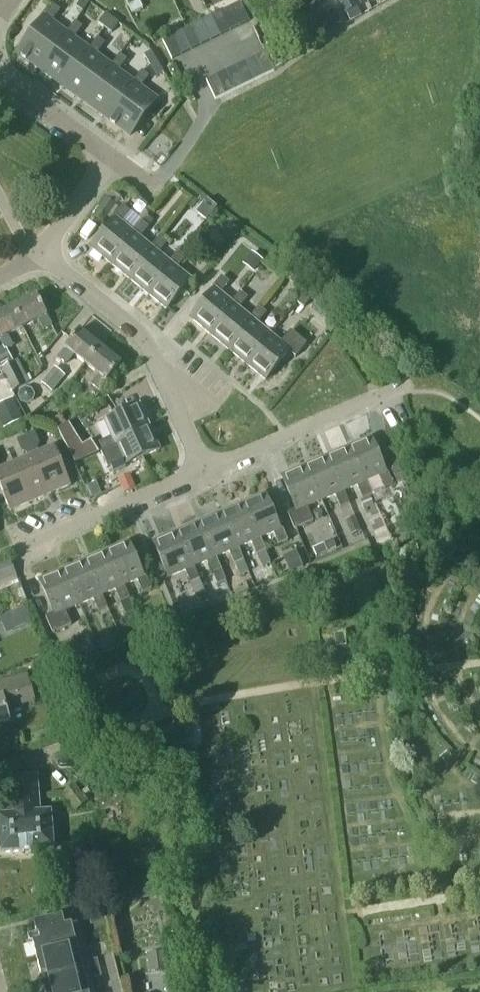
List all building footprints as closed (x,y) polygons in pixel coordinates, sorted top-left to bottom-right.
[(75,5),(82,10),(89,1),(88,0),(79,0),(75,5)] [(143,7),(139,0),(126,0),(132,13),(143,7)] [(345,13),(359,7),(362,5),(359,0),(339,0),(345,13)] [(240,1),(230,6),(239,26),(249,21),(240,1)] [(53,3),(18,51),(40,68),(66,31),(51,20),(60,9),(53,3)] [(230,30),(239,26),(230,6),(221,10),(230,30)] [(222,34),(230,30),(221,10),(213,15),(222,34)] [(334,10),(311,21),(320,38),(342,27),(334,10)] [(105,12),(98,22),(104,27),(111,17),(105,12)] [(213,38),(222,34),(213,15),(204,19),(213,38)] [(111,17),(104,27),(110,31),(117,22),(111,17)] [(203,43),(213,38),(204,19),(194,24),(203,43)] [(75,22),(40,70),(62,86),(89,50),(74,39),(83,27),(75,22)] [(193,48),(203,43),(194,24),(184,28),(193,48)] [(183,53),(193,48),(184,28),(174,33),(183,53)] [(172,58),(183,53),(174,33),(162,39),(172,58)] [(89,50),(62,86),(85,103),(112,66),(97,55),(105,44),(98,38),(89,50)] [(274,64),(290,56),(285,44),(268,51),(274,64)] [(265,51),(254,56),(263,76),(274,70),(265,51)] [(158,62),(151,52),(144,55),(151,66),(158,62)] [(112,66),(85,103),(107,119),(134,83),(119,72),(128,60),(120,55),(112,66)] [(253,81),(263,76),(254,56),(244,61),(253,81)] [(244,85),(253,81),(244,61),(234,66),(244,85)] [(164,72),(158,62),(151,66),(157,76),(164,72)] [(234,90),(244,85),(234,66),(224,71),(234,90)] [(134,83),(107,119),(130,136),(156,99),(141,88),(150,77),(143,71),(134,83)] [(225,95),(234,90),(224,71),(216,75),(225,95)] [(225,95),(216,75),(206,80),(216,99),(225,95)] [(103,224),(116,206),(105,199),(93,217),(103,224)] [(207,199),(196,213),(206,220),(216,206),(207,199)] [(91,248),(110,263),(135,232),(133,230),(122,222),(130,212),(122,206),(114,217),(115,218),(91,248)] [(141,220),(133,230),(135,232),(110,263),(129,278),(154,248),(151,245),(141,237),(149,227),(141,220)] [(160,235),(151,245),(154,248),(129,278),(148,294),(173,263),(170,261),(159,252),(168,242),(160,235)] [(199,248),(190,241),(181,252),(190,259),(199,248)] [(178,250),(170,261),(173,263),(148,294),(167,309),(191,279),(178,268),(186,257),(178,250)] [(295,273),(289,280),(302,290),(307,282),(295,273)] [(235,303),(232,301),(221,292),(230,282),(222,276),(212,287),(215,289),(190,318),(209,333),(235,303)] [(240,291),(232,301),(235,303),(209,333),(228,349),(253,318),(250,316),(240,307),(248,298),(240,291)] [(304,307),(310,299),(304,294),(297,302),(304,307)] [(13,307),(24,328),(39,320),(44,331),(53,326),(36,295),(13,307)] [(258,306),(250,316),(253,318),(228,349),(247,364),(272,334),(258,322),(266,313),(258,306)] [(5,350),(14,345),(9,336),(24,328),(13,307),(0,313),(0,341),(5,350)] [(75,355),(87,365),(101,346),(80,329),(58,357),(67,365),(75,355)] [(282,342),(272,334),(247,364),(266,380),(289,352),(296,357),(307,344),(291,331),(282,342)] [(122,363),(101,346),(87,365),(99,375),(92,384),(99,390),(122,363)] [(30,382),(18,359),(2,367),(14,390),(30,382)] [(52,392),(66,376),(55,366),(41,383),(52,392)] [(4,429),(23,419),(13,398),(0,404),(0,420),(4,429)] [(103,451),(115,446),(114,443),(150,427),(140,404),(104,421),(111,436),(99,442),(103,451)] [(73,425),(83,441),(103,428),(92,412),(73,425)] [(160,449),(150,427),(114,443),(115,446),(121,458),(109,463),(113,473),(126,467),(125,465),(160,449)] [(25,437),(49,493),(70,485),(53,445),(38,451),(37,449),(39,444),(34,433),(25,437)] [(27,456),(13,462),(29,502),(49,493),(25,437),(16,441),(21,452),(26,453),(27,456)] [(371,437),(349,447),(364,483),(367,482),(379,477),(385,488),(394,484),(388,471),(386,471),(371,437)] [(349,447),(326,456),(342,493),(345,491),(357,486),(363,498),(372,494),(367,482),(364,483),(349,447)] [(304,466),(320,502),(335,495),(340,507),(350,503),(345,491),(342,493),(326,456),(304,466)] [(407,479),(398,458),(389,462),(392,469),(391,469),(397,483),(407,479)] [(29,502),(13,462),(0,467),(0,489),(9,510),(29,502)] [(282,476),(296,509),(288,512),(295,528),(314,520),(308,507),(320,502),(304,466),(282,476)] [(130,473),(118,479),(124,493),(136,488),(130,473)] [(261,539),(274,534),(279,545),(288,541),(283,527),(280,528),(265,494),(243,504),(258,540),(261,539)] [(271,562),(261,539),(258,540),(243,504),(220,513),(236,549),(239,548),(252,543),(262,566),(271,562)] [(220,513),(198,522),(214,559),(217,558),(230,552),(239,575),(249,571),(239,548),(236,549),(220,513)] [(355,515),(345,520),(352,535),(362,531),(355,515)] [(192,568),(194,567),(207,562),(212,574),(213,573),(217,583),(225,580),(221,570),(222,569),(217,558),(214,559),(198,522),(176,532),(192,568)] [(205,592),(194,567),(192,568),(176,532),(154,542),(169,578),(185,571),(196,596),(205,592)] [(333,540),(314,549),(317,557),(328,552),(328,551),(337,547),(333,540)] [(122,587),(125,586),(137,581),(142,593),(153,588),(147,575),(144,576),(129,541),(106,551),(122,587)] [(135,610),(125,586),(122,587),(106,551),(84,561),(100,597),(103,596),(115,590),(125,614),(135,610)] [(296,551),(284,556),(291,572),(303,567),(296,551)] [(10,559),(0,563),(0,591),(20,583),(10,559)] [(100,597),(84,561),(62,570),(77,606),(93,600),(98,611),(108,607),(103,596),(100,597)] [(39,580),(54,613),(46,617),(53,633),(71,625),(66,611),(77,606),(62,570),(39,580)] [(36,622),(29,605),(0,617),(0,618),(7,634),(36,622)] [(115,650),(110,638),(97,644),(103,655),(115,650)] [(34,671),(49,665),(44,654),(29,660),(34,671)] [(11,721),(7,708),(36,699),(28,673),(0,681),(0,694),(1,697),(0,697),(0,724),(11,721)] [(129,760),(187,743),(180,721),(123,738),(129,760)] [(37,776),(5,778),(8,815),(0,815),(0,842),(1,853),(55,849),(52,810),(40,811),(37,776)] [(152,889),(123,895),(125,903),(154,897),(152,889)] [(37,959),(78,949),(72,924),(65,926),(63,916),(34,923),(37,933),(31,934),(37,959)] [(45,991),(51,991),(86,983),(78,949),(37,959),(45,991)] [(147,954),(149,972),(168,970),(166,951),(147,954)] [(113,955),(104,957),(107,970),(116,967),(113,955)] [(99,967),(97,958),(90,960),(88,964),(89,969),(99,967)] [(95,977),(101,976),(99,967),(89,969),(90,975),(95,977)] [(116,967),(107,970),(110,982),(119,980),(116,967)] [(110,982),(113,991),(122,991),(119,980),(110,982)] [(86,983),(51,991),(88,991),(86,983)]
